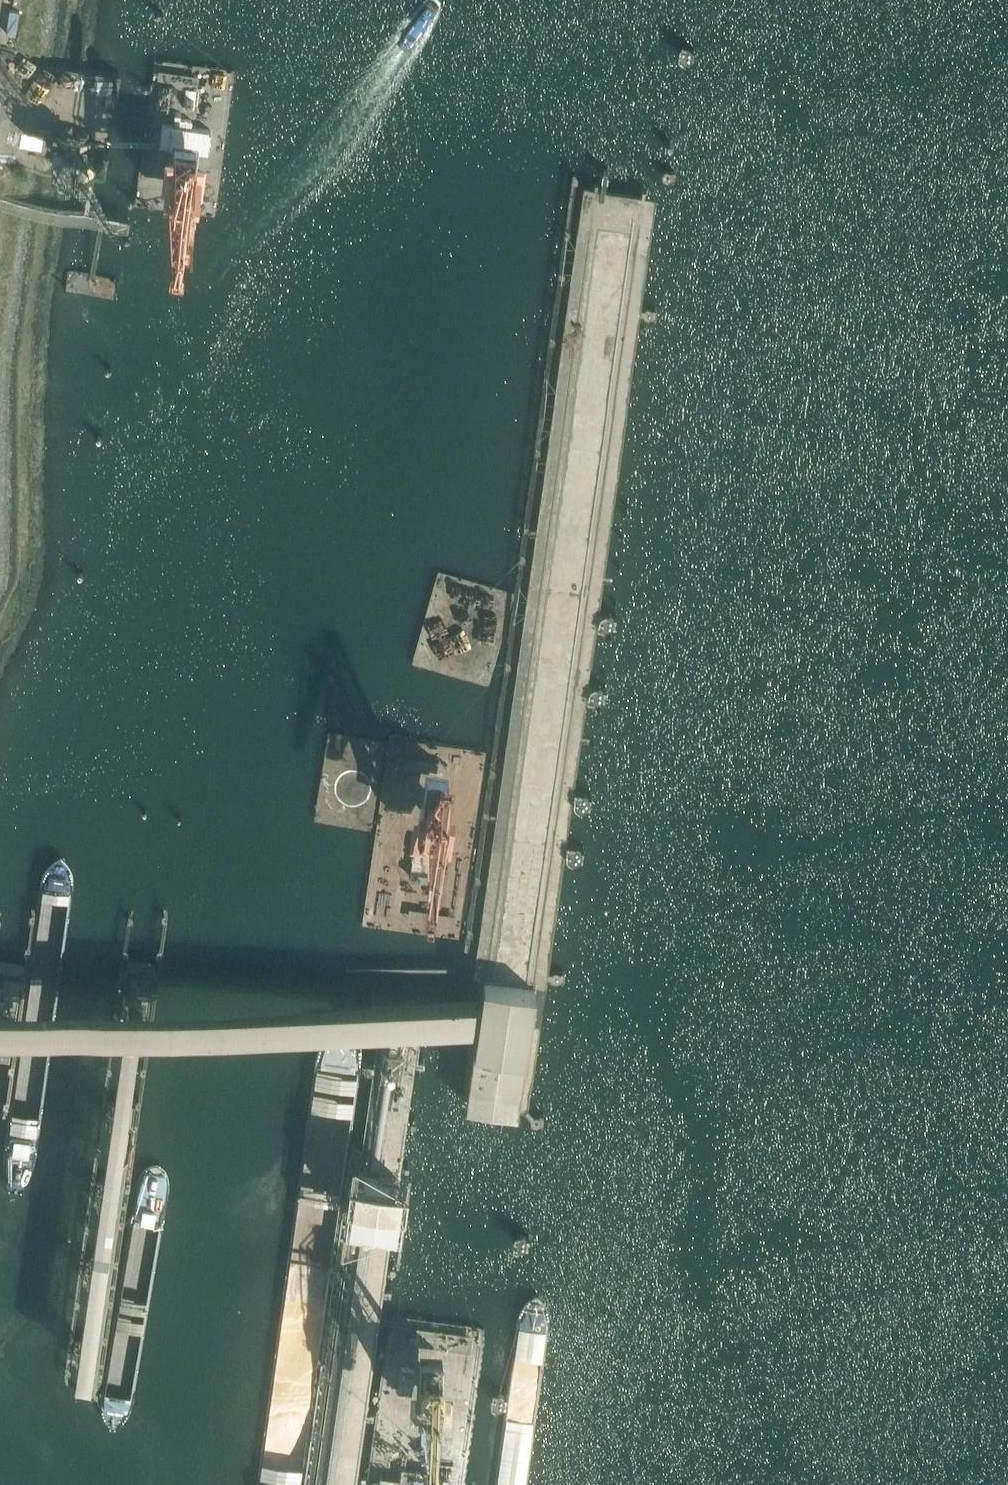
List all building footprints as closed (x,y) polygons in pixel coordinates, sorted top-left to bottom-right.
[(20,42),(1,54),(17,79),(36,66),(20,42)]
